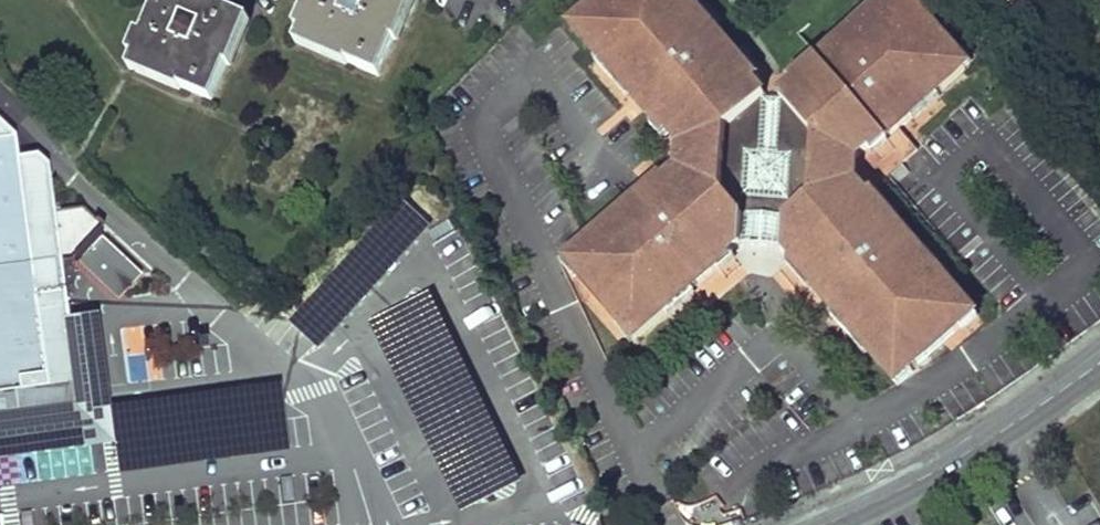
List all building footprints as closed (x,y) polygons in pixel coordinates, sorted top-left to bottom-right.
[(199,0),(160,0),(131,67),(211,101),(246,20),(199,0)] [(297,42),(378,77),(410,0),(315,0),(297,42)] [(571,25),(674,144),(673,168),(569,257),(636,334),(765,223),(903,383),(986,312),(871,179),(873,157),(975,70),(915,0),(889,0),(774,99),(689,0),(600,0),(571,25)] [(1000,16),(1023,0),(989,0),(1000,16)] [(21,422),(53,445),(95,439),(85,369),(89,369),(86,353),(91,352),(88,333),(69,336),(60,267),(68,268),(100,232),(82,214),(53,217),(45,168),(34,158),(15,156),(12,139),(0,128),(0,425),(21,422)]
